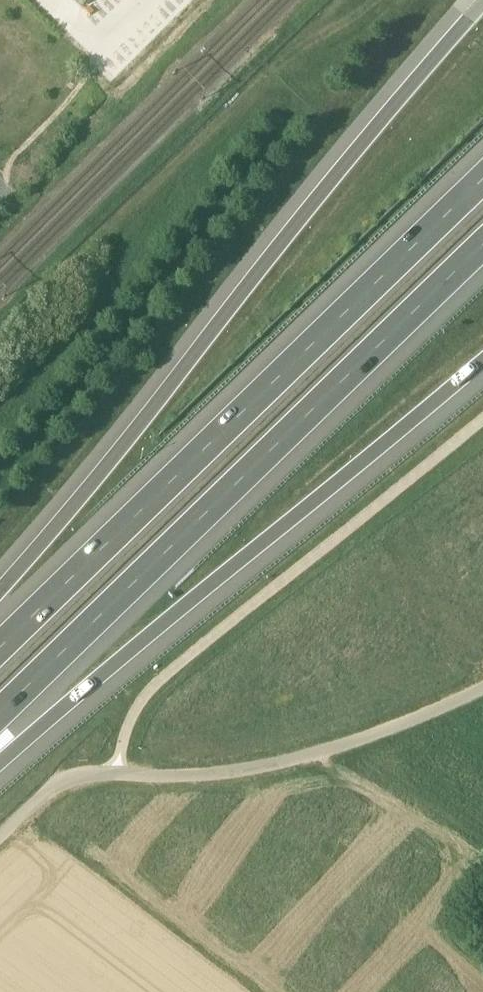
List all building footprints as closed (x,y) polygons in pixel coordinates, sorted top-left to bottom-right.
[(87,9),(96,0),(78,0),(87,9)]
